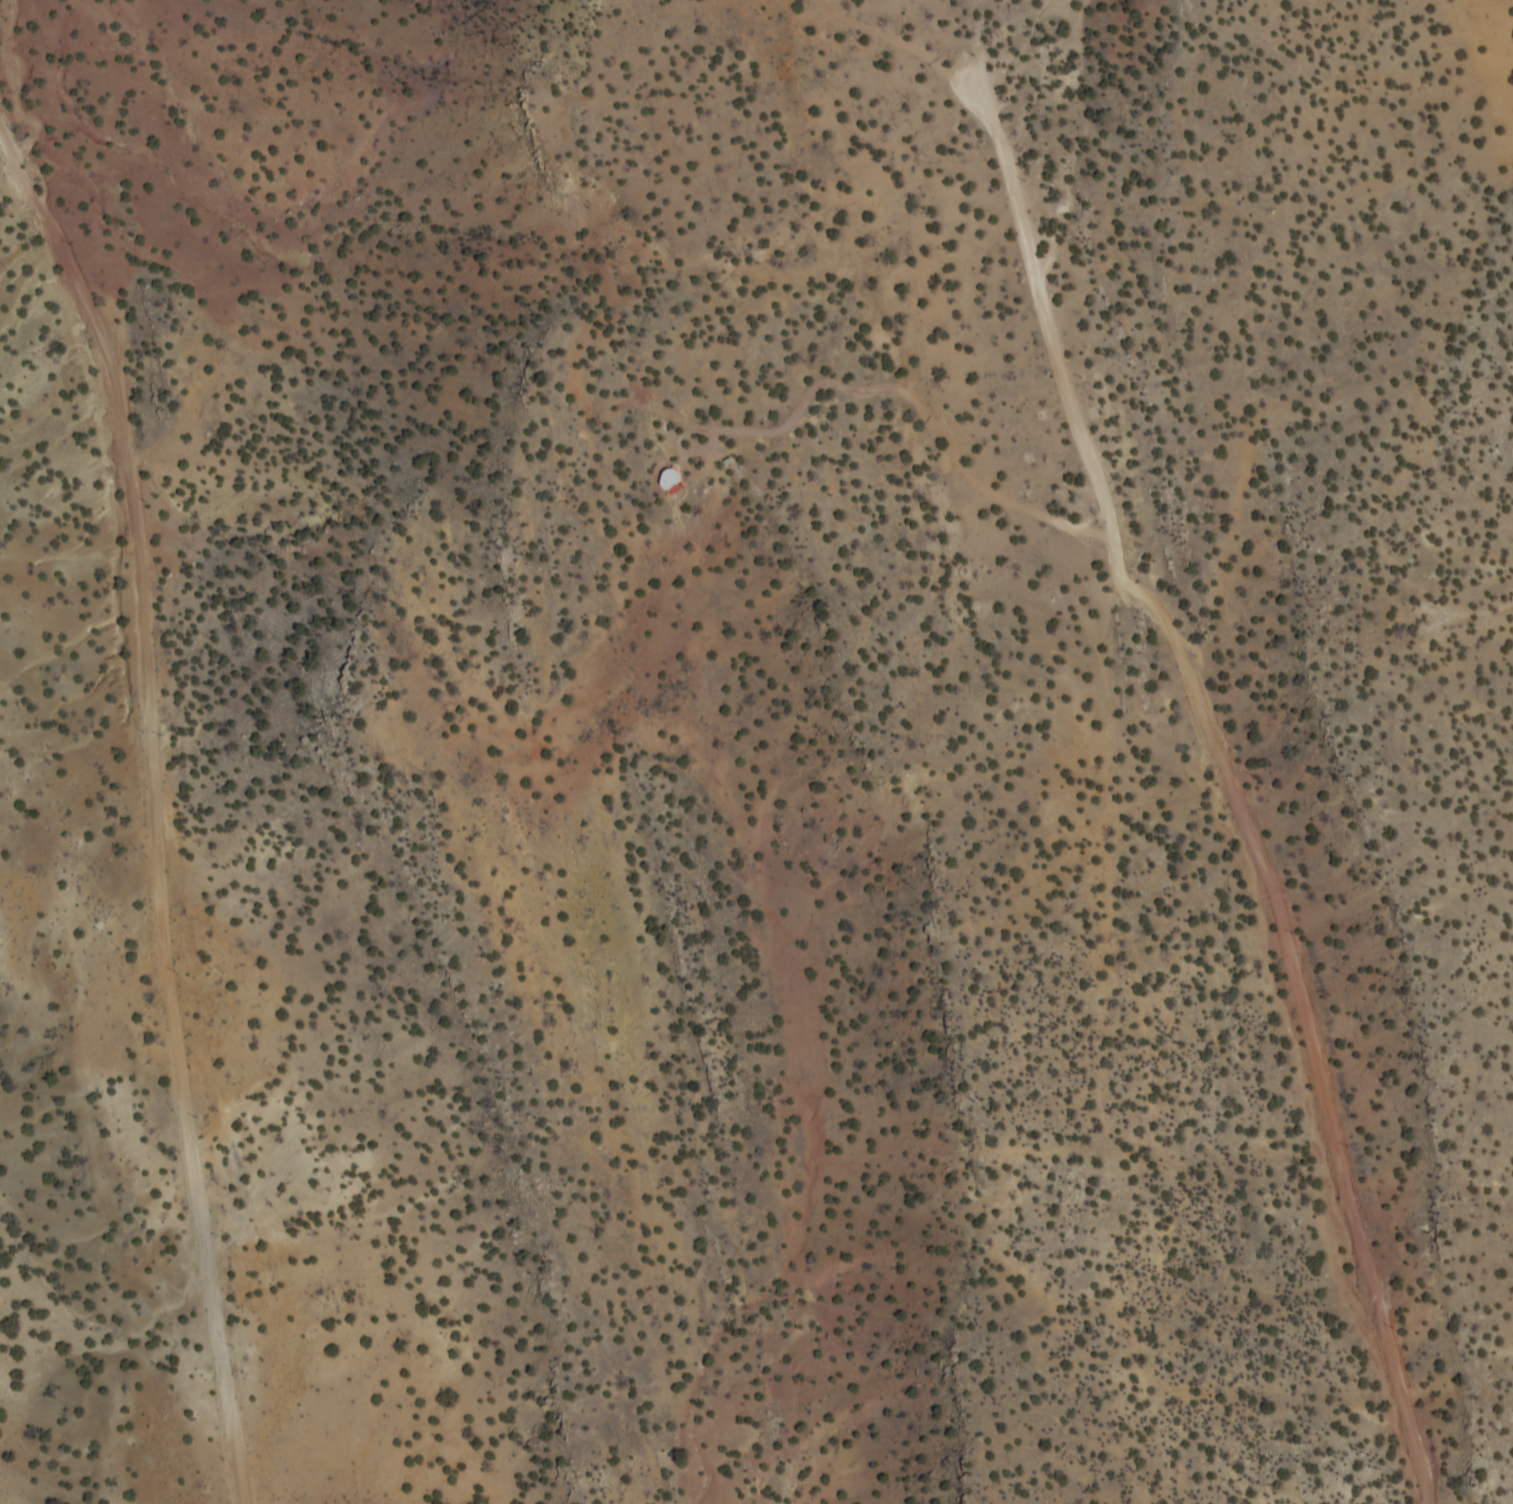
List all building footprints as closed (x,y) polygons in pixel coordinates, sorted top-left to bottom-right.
[(676,494),(689,479),(679,470),(666,485),(676,494)]
